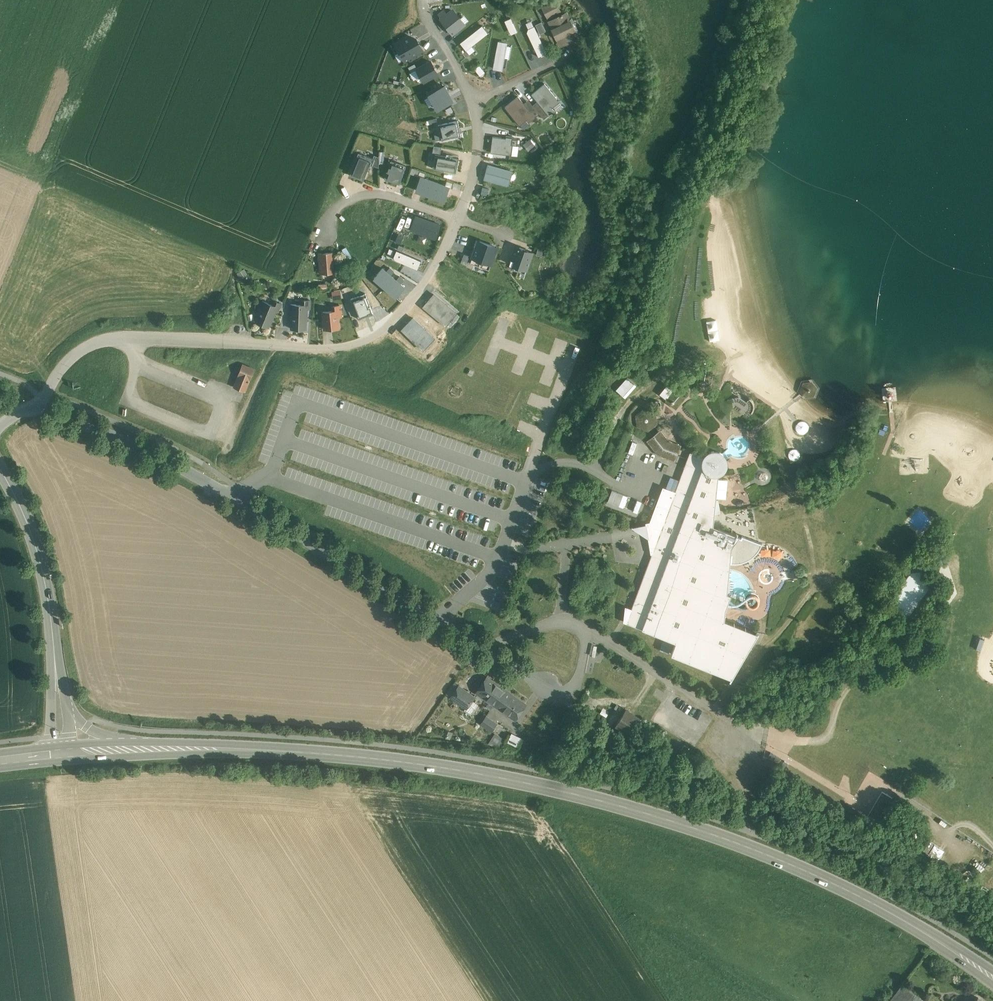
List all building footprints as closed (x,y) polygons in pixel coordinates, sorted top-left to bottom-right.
[(555,1),(542,7),(547,18),(560,11),(555,1)] [(444,9),(438,14),(440,18),(439,19),(453,36),(466,25),(453,8),(447,13),(444,9)] [(568,12),(549,21),(560,45),(579,36),(568,12)] [(510,17),(503,20),(510,35),(518,31),(510,17)] [(482,25),(461,42),(470,54),(475,50),(472,46),(488,33),(482,25)] [(539,57),(547,53),(534,26),(526,30),(539,57)] [(415,35),(396,45),(403,60),(423,51),(415,35)] [(508,43),(498,41),(493,68),(503,70),(508,43)] [(431,61),(417,69),(424,81),(438,73),(431,61)] [(479,65),(475,69),(480,76),(485,72),(479,65)] [(444,83),(428,92),(437,110),(454,102),(444,83)] [(559,102),(545,84),(532,94),(544,110),(540,113),(544,119),(554,111),(552,108),(559,102)] [(530,112),(518,96),(505,107),(520,125),(527,119),(529,122),(540,113),(535,108),(530,112)] [(458,120),(438,125),(442,140),(461,136),(458,120)] [(517,140),(493,137),(491,152),(510,155),(512,145),(517,146),(517,140)] [(523,143),(530,151),(537,146),(530,138),(523,143)] [(432,153),(435,153),(440,154),(442,147),(434,145),(432,153)] [(372,158),(359,152),(354,164),(368,169),(372,158)] [(440,154),(435,153),(432,168),(456,173),(459,158),(440,154)] [(399,184),(405,165),(392,161),(386,180),(399,184)] [(512,170),(488,163),(483,179),(508,186),(512,170)] [(368,169),(354,164),(350,175),(364,180),(368,169)] [(421,177),(416,190),(430,194),(434,182),(421,177)] [(448,186),(434,182),(430,194),(444,199),(448,186)] [(416,215),(410,230),(436,239),(442,224),(416,215)] [(349,236),(344,238),(347,248),(352,247),(349,236)] [(497,247),(478,239),(471,257),(491,264),(497,247)] [(533,252),(516,246),(510,264),(515,266),(514,270),(525,274),(533,252)] [(334,252),(319,253),(321,273),(334,272),(334,276),(339,275),(338,265),(335,266),(334,252)] [(334,299),(342,296),(340,289),(332,291),(334,299)] [(434,293),(423,306),(446,324),(456,312),(434,293)] [(275,306),(263,301),(257,314),(259,315),(256,322),(269,327),(276,310),(278,311),(281,304),(276,302),(275,306)] [(304,305),(291,304),(290,321),(292,321),(292,329),(306,329),(306,309),(310,309),(311,301),(304,301),(304,305)] [(334,311),(323,312),(325,329),(339,328),(338,317),(342,317),(341,306),(333,306),(334,311)] [(413,318),(402,329),(422,348),(433,337),(413,318)] [(717,319),(706,321),(709,341),(720,339),(717,319)] [(254,369),(243,364),(241,370),(252,374),(254,369)] [(712,366),(702,365),(699,380),(709,382),(712,366)] [(252,374),(241,370),(239,375),(244,378),(250,380),(252,374)] [(244,378),(239,375),(234,387),(240,389),(244,378)] [(250,380),(244,378),(240,389),(245,391),(250,380)] [(625,381),(618,391),(626,397),(633,388),(625,381)] [(811,384),(805,385),(802,391),(806,397),(813,395),(815,389),(811,384)] [(677,390),(671,397),(667,394),(664,398),(674,406),(683,396),(677,390)] [(747,402),(739,397),(732,399),(733,408),(749,418),(752,414),(754,410),(754,405),(753,401),(750,398),(747,402)] [(654,414),(645,410),(636,418),(637,424),(648,428),(655,423),(654,414)] [(809,430),(803,422),(794,428),(800,436),(809,430)] [(670,442),(666,439),(665,441),(658,433),(649,441),(659,453),(675,459),(679,448),(670,444),(670,442)] [(631,440),(627,452),(644,458),(649,446),(631,440)] [(702,457),(690,452),(675,491),(665,487),(652,524),(648,524),(650,537),(652,552),(631,610),(628,609),(629,608),(628,608),(626,622),(676,641),(671,653),(731,676),(756,633),(722,620),(723,606),(727,595),(724,594),(729,545),(737,534),(719,527),(718,529),(711,526),(712,515),(721,513),(718,499),(714,500),(714,497),(726,498),(728,479),(716,478),(716,474),(720,472),(724,469),(726,465),(726,460),(724,456),(721,453),(716,451),(712,452),(708,454),(705,457),(702,457)] [(734,508),(736,501),(726,498),(724,505),(734,508)] [(919,573),(913,574),(891,604),(906,615),(928,585),(927,579),(919,573)] [(487,677),(477,692),(496,706),(507,691),(487,677)] [(882,682),(883,692),(894,691),(893,681),(882,682)] [(474,696),(459,686),(451,697),(466,707),(471,700),(474,696)] [(526,704),(507,691),(496,706),(515,719),(526,704)] [(478,705),(471,700),(466,707),(464,709),(471,714),(478,705)] [(639,719),(626,710),(616,725),(630,733),(639,719)] [(497,723),(486,716),(481,724),(492,731),(497,723)] [(489,742),(499,748),(505,738),(494,732),(489,742)] [(512,732),(508,741),(519,746),(523,737),(512,732)] [(685,742),(681,748),(691,754),(694,748),(685,742)] [(770,751),(767,756),(777,761),(780,756),(770,751)] [(872,811),(859,804),(855,810),(868,818),(872,811)] [(940,858),(943,849),(932,845),(929,854),(940,858)] [(890,1000),(926,1000),(903,983),(890,1000)]
